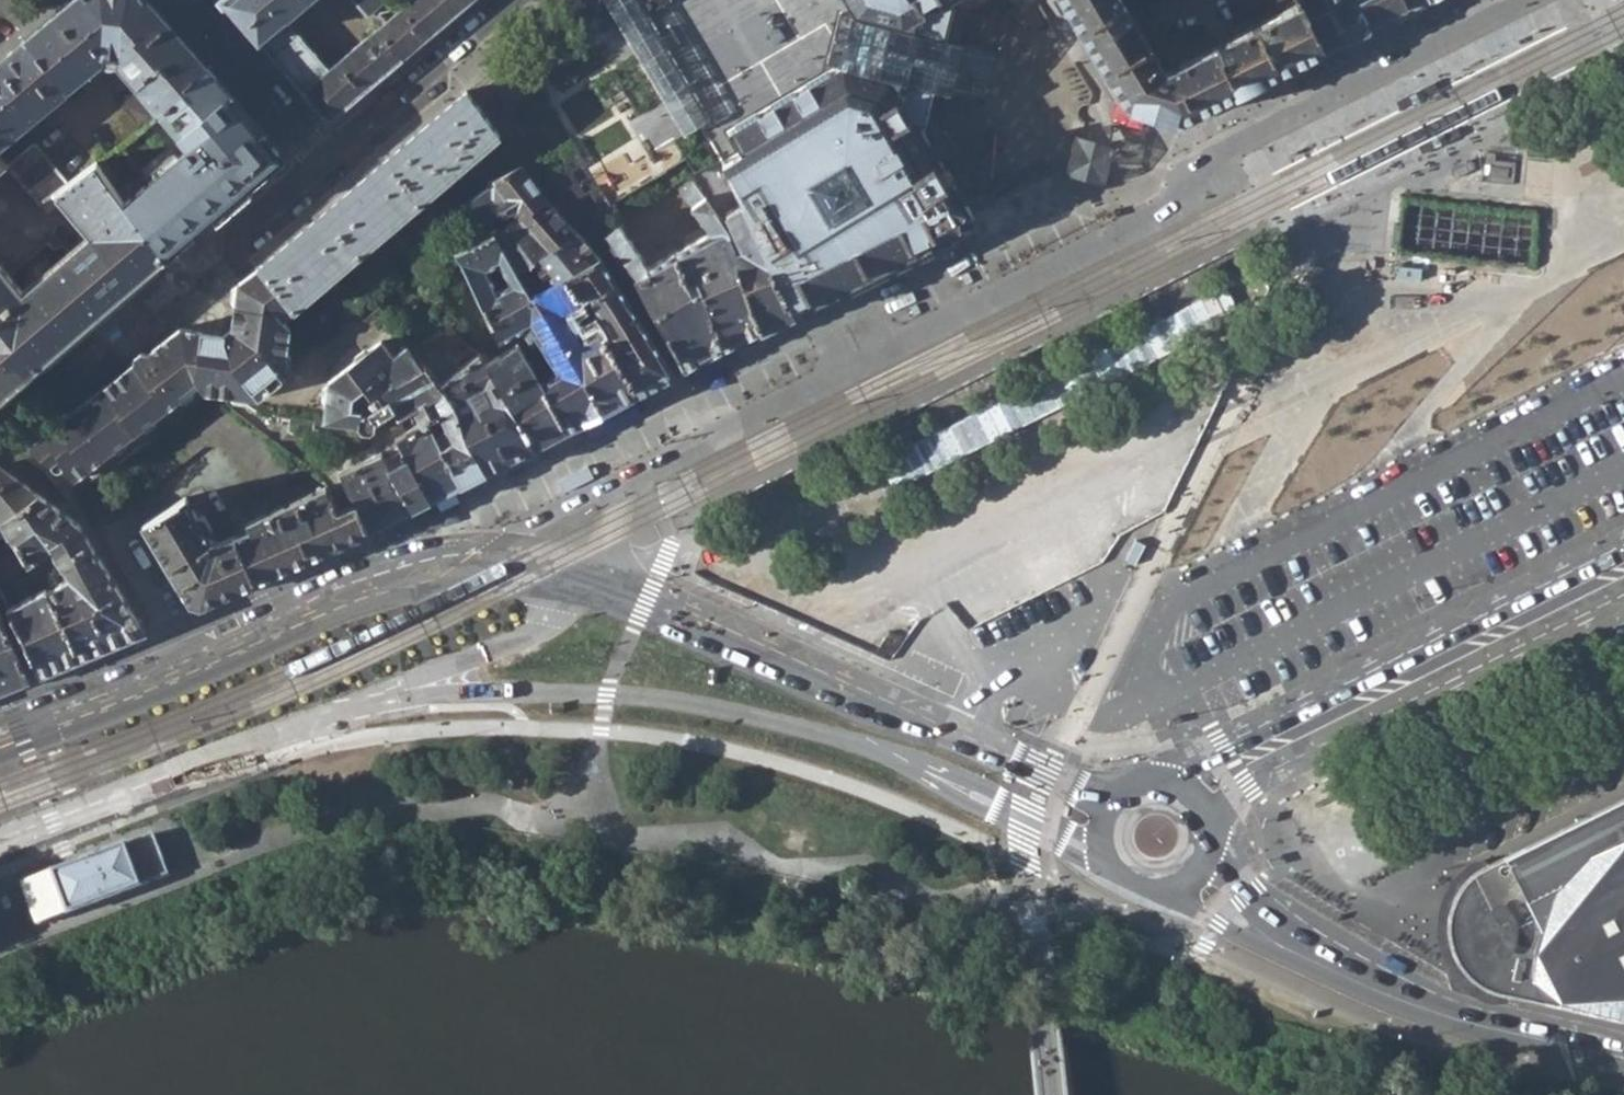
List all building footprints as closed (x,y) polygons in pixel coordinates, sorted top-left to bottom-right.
[(23,38),(67,89),(98,62),(99,56),(115,58),(114,63),(157,113),(207,67),(148,0),(69,0),(23,38)] [(301,91),(329,67),(287,16),(305,0),(220,0),(267,51),(301,91)] [(367,16),(386,0),(354,0),(367,16)] [(377,29),(402,58),(450,18),(471,0),(412,0),(402,8),(377,29)] [(667,97),(687,84),(667,47),(679,41),(670,25),(659,32),(647,12),(668,0),(608,0),(667,97)] [(854,22),(840,19),(834,46),(829,71),(842,74),(728,133),(739,153),(721,161),(795,311),(847,285),(900,258),(965,227),(970,214),(926,128),(941,63),(955,0),(843,0),(854,22)] [(1125,106),(1177,121),(1322,50),(1296,4),(1164,71),(1121,0),(1063,0),(1125,106)] [(1281,0),(1228,0),(1236,15),(1255,6),(1257,7),(1268,2),(1270,6),(1281,0)] [(1296,4),(1322,50),(1344,40),(1321,0),(1293,0),(1296,4)] [(1344,40),(1369,27),(1355,0),(1321,0),(1344,40)] [(1379,0),(1355,0),(1369,27),(1388,17),(1379,0)] [(1388,17),(1423,0),(1379,0),(1388,17)] [(377,29),(329,67),(301,91),(311,102),(327,122),(402,58),(377,29)] [(0,58),(0,159),(4,164),(24,147),(14,134),(67,89),(23,38),(0,58)] [(140,128),(93,162),(122,202),(166,261),(278,167),(279,150),(241,106),(207,67),(157,113),(158,114),(153,119),(140,128)] [(424,128),(386,161),(406,189),(408,188),(419,206),(499,137),(466,91),(424,128)] [(140,128),(153,119),(133,94),(120,106),(140,128)] [(1418,145),(1422,153),(1441,144),(1459,135),(1455,127),(1418,145)] [(4,164),(6,165),(38,203),(57,189),(67,181),(33,139),(24,147),(4,164)] [(762,328),(795,311),(721,161),(720,159),(687,176),(720,215),(726,212),(730,210),(746,243),(743,244),(731,251),(749,301),(762,328)] [(352,188),(320,214),(358,258),(419,206),(408,188),(406,189),(386,161),(352,188)] [(35,373),(166,261),(122,202),(93,162),(67,181),(57,189),(94,232),(21,291),(0,267),(0,332),(35,373)] [(461,196),(482,233),(487,231),(545,198),(527,174),(519,163),(461,196)] [(711,231),(649,266),(622,223),(604,235),(624,270),(633,276),(681,368),(762,328),(749,301),(731,251),(720,215),(687,176),(675,183),(711,231)] [(555,208),(545,198),(487,231),(505,261),(512,274),(529,261),(575,230),(555,208)] [(731,251),(743,244),(726,212),(720,215),(731,251)] [(286,244),(257,269),(292,313),(358,258),(320,214),(286,244)] [(582,237),(575,230),(529,261),(534,272),(537,277),(528,284),(520,289),(527,300),(562,279),(600,257),(582,237)] [(559,368),(538,380),(565,429),(635,393),(598,336),(592,327),(580,334),(565,311),(578,303),(562,279),(527,300),(520,289),(517,283),(515,280),(501,289),(490,271),(505,261),(487,231),(482,233),(451,252),(470,283),(469,286),(503,343),(527,329),(535,342),(541,338),(559,368)] [(672,374),(600,257),(562,279),(578,303),(587,298),(607,331),(598,336),(635,393),(672,374)] [(515,280),(517,283),(525,278),(534,272),(529,261),(512,274),(515,280)] [(302,439),(329,445),(346,436),(355,450),(369,444),(365,434),(373,429),(374,420),(383,415),(393,409),(403,402),(393,386),(422,367),(410,351),(379,305),(368,313),(361,317),(355,308),(311,343),(303,332),(304,330),(296,319),(297,317),(292,313),(257,269),(238,283),(237,285),(234,308),(240,311),(236,329),(230,328),(222,334),(222,340),(213,347),(210,345),(203,343),(198,337),(190,327),(178,329),(29,442),(29,448),(29,453),(48,466),(56,461),(73,481),(195,389),(186,379),(188,365),(197,359),(200,357),(209,358),(211,358),(219,368),(218,382),(218,384),(245,402),(261,413),(263,409),(270,410),(269,414),(273,415),(274,412),(282,413),(283,414),(281,426),(302,439)] [(517,283),(520,289),(528,284),(525,278),(517,283)] [(446,326),(410,351),(422,367),(463,341),(446,326)] [(35,373),(0,332),(0,402),(35,373)] [(486,363),(481,352),(478,354),(463,341),(422,367),(456,417),(482,472),(532,446),(486,363)] [(507,350),(486,363),(532,446),(565,429),(538,380),(520,343),(507,350)] [(421,419),(459,483),(482,472),(456,417),(422,367),(393,386),(403,402),(412,403),(421,419)] [(222,448),(273,488),(293,479),(301,471),(213,404),(210,403),(134,460),(152,484),(206,446),(222,448)] [(391,438),(393,442),(431,498),(459,483),(421,419),(397,436),(391,438)] [(330,445),(355,450),(346,436),(329,445),(330,445)] [(431,498),(393,442),(391,444),(395,452),(385,457),(381,449),(378,451),(411,508),(431,498)] [(365,531),(411,508),(378,451),(338,472),(365,531)] [(58,557),(67,573),(55,580),(45,586),(43,585),(7,608),(37,673),(142,630),(79,526),(34,494),(0,467),(0,515),(12,535),(0,543),(0,579),(24,562),(32,558),(52,546),(58,557)] [(257,525),(233,535),(253,580),(348,539),(343,527),(326,486),(255,518),(257,525)] [(200,605),(253,580),(233,535),(219,541),(210,540),(202,527),(207,524),(203,519),(197,521),(184,498),(140,523),(189,602),(200,605)] [(0,615),(0,689),(30,676),(0,615)] [(1508,856),(1467,879),(1455,893),(1449,906),(1446,920),(1446,936),(1451,950),(1458,963),(1467,975),(1477,985),(1487,991),(1501,996),(1623,1021),(1623,798),(1508,856)] [(35,929),(169,876),(152,834),(90,859),(18,887),(27,909),(35,929)]
